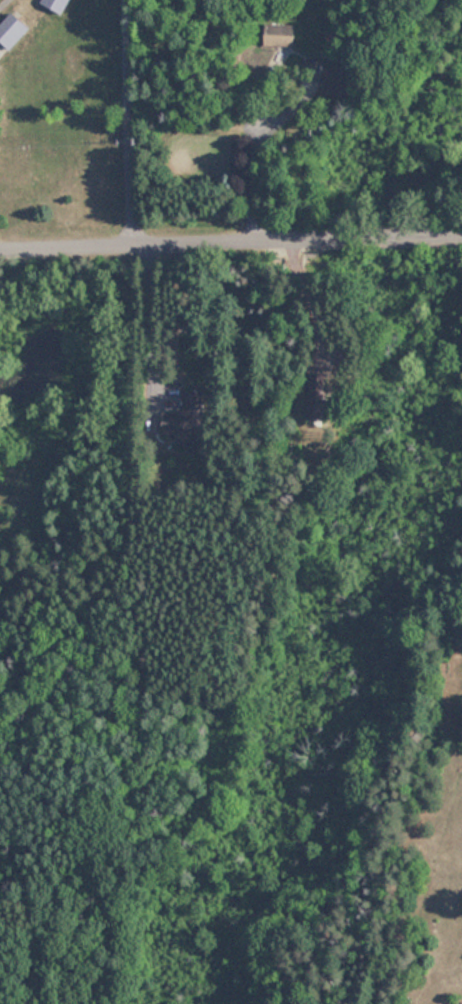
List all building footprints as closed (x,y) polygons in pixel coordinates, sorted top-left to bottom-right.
[(265,45),(277,45),(277,26),(265,26),(265,45)] [(309,372),(303,418),(320,421),(326,374),(309,372)] [(160,434),(197,434),(196,391),(180,391),(180,412),(160,412),(160,434)]
